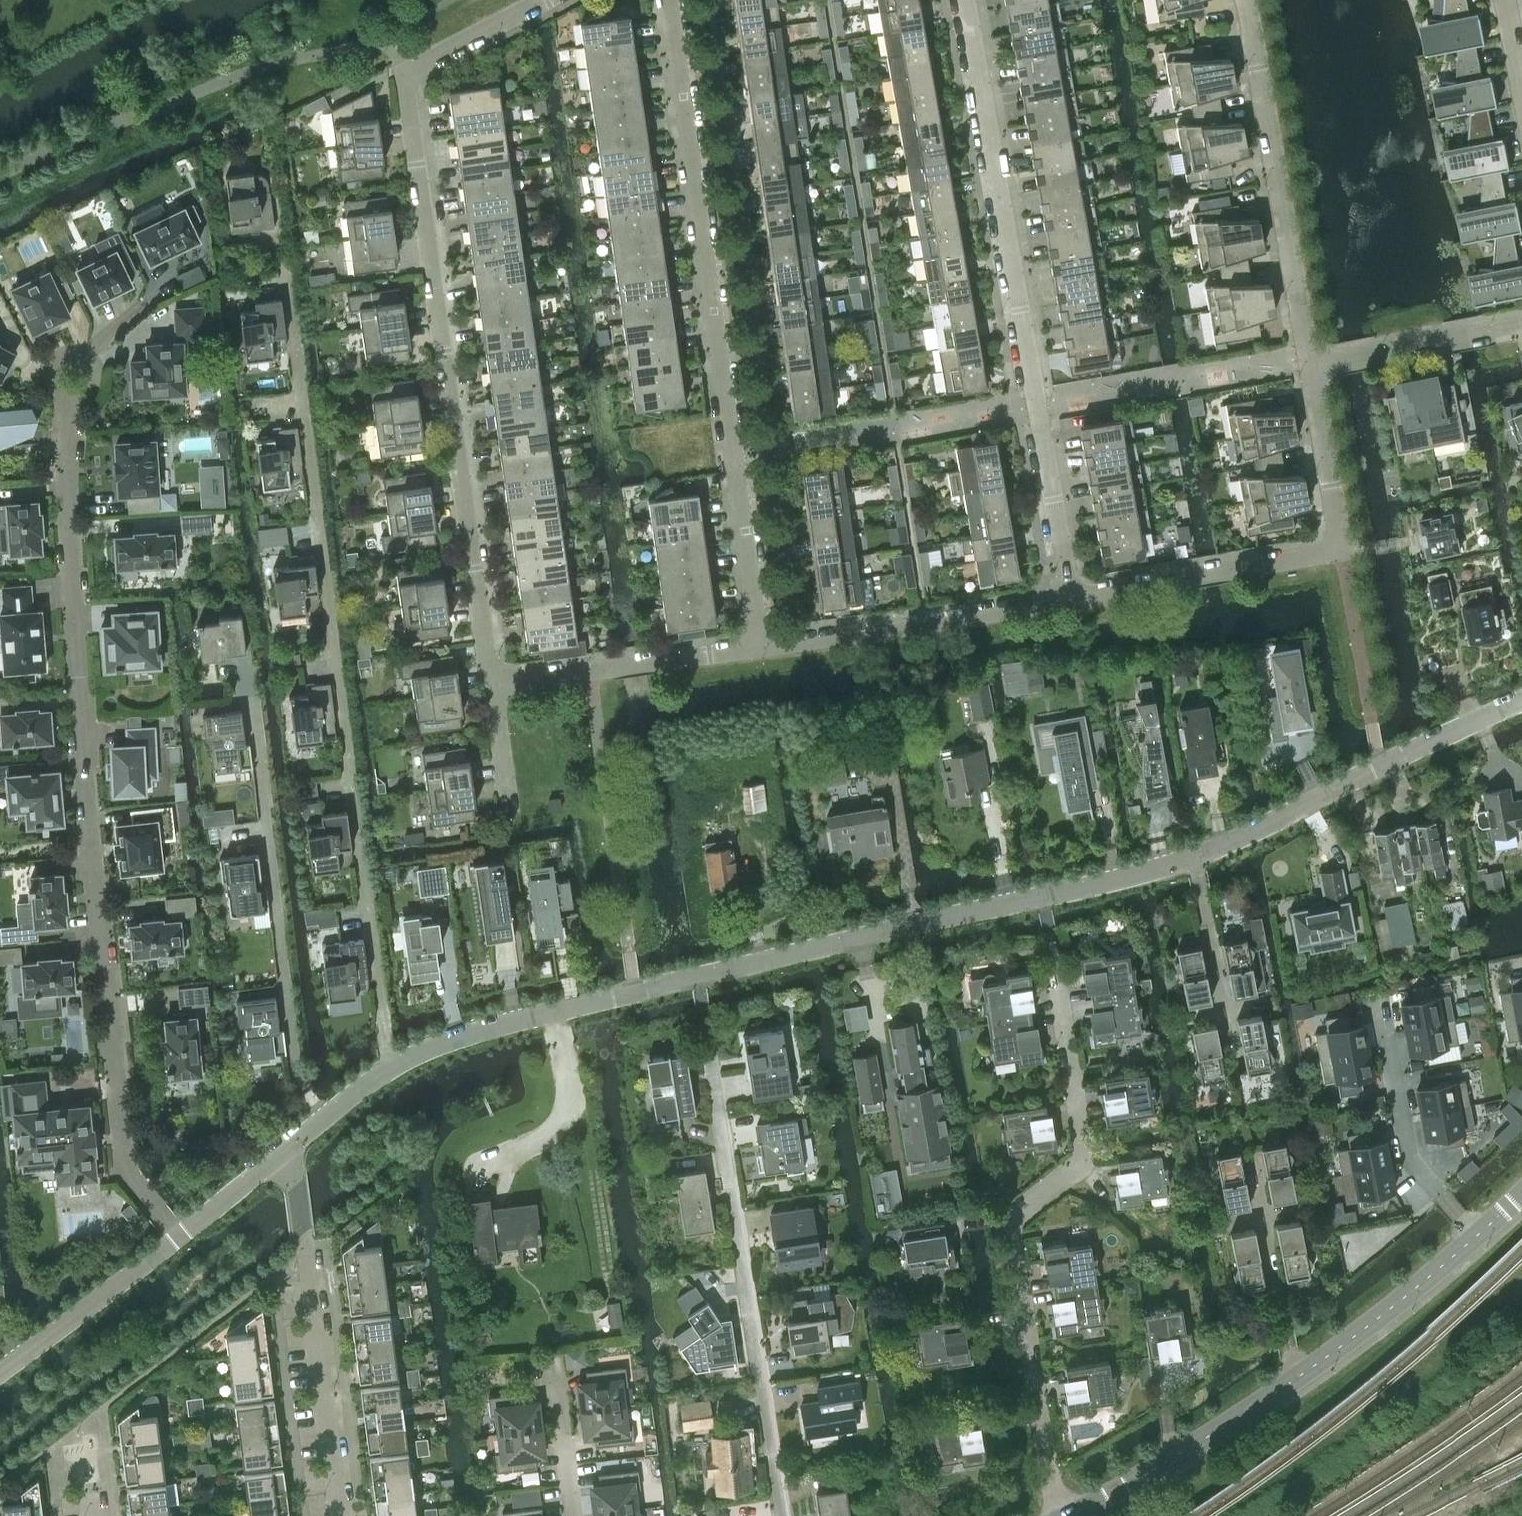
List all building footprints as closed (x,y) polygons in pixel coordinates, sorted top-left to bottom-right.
[(736,8),(777,3),(776,0),(735,0),(736,8)] [(831,1),(834,17),(843,16),(840,0),(838,0),(831,1)] [(879,10),(919,3),(918,0),(877,0),(879,10)] [(1047,0),(1005,0),(1007,9),(1028,6),(1047,2),(1047,0)] [(1159,21),(1200,13),(1198,0),(1155,0),(1159,21)] [(1444,19),(1431,18),(1431,19),(1429,53),(1459,48),(1477,44),(1486,42),(1481,15),(1472,17),(1468,0),(1445,0),(1444,19)] [(814,4),(817,20),(826,18),(823,2),(814,4)] [(1051,25),(1047,2),(1028,6),(1007,9),(1011,32),(1051,25)] [(777,3),(736,8),(740,31),(780,25),(777,3)] [(919,3),(879,10),(883,32),(923,25),(919,3)] [(580,22),(583,44),(635,36),(633,24),(629,24),(628,15),(608,18),(604,9),(586,18),(588,20),(580,22)] [(843,16),(834,17),(836,34),(845,32),(843,16)] [(828,35),(826,18),(817,20),(817,22),(807,24),(809,37),(819,35),(819,36),(828,35)] [(780,25),(740,31),(743,54),(783,48),(780,25)] [(923,25),(883,32),(887,55),(927,48),(923,25)] [(1055,48),(1051,25),(1011,32),(1015,55),(1055,48)] [(635,36),(583,44),(586,65),(634,58),(633,50),(637,49),(635,36)] [(1206,43),(1164,50),(1169,83),(1232,73),(1229,58),(1208,58),(1206,43)] [(1477,44),(1459,48),(1457,81),(1443,80),(1443,82),(1444,82),(1441,116),(1471,110),(1489,106),(1499,104),(1494,78),(1484,80),(1477,44)] [(847,45),(838,46),(841,62),(850,61),(847,45)] [(821,49),(824,65),(833,64),(830,47),(821,49)] [(783,48),(743,54),(746,76),(786,70),(783,48)] [(927,48),(887,55),(891,77),(931,70),(927,48)] [(1059,70),(1055,48),(1015,55),(1019,77),(1059,70)] [(634,58),(586,65),(589,87),(641,79),(639,67),(635,67),(634,58)] [(850,61),(841,62),(843,79),(852,77),(850,61)] [(833,64),(824,65),(826,81),(836,80),(833,64)] [(790,93),(786,70),(746,76),(749,99),(790,93)] [(931,70),(891,77),(895,100),(935,93),(931,70)] [(1063,93),(1059,70),(1019,77),(1023,100),(1031,98),(1058,94),(1063,93)] [(1232,73),(1169,83),(1174,108),(1190,102),(1192,113),(1217,108),(1215,94),(1234,88),(1232,73)] [(448,100),(449,113),(501,105),(498,83),(495,83),(490,75),(473,84),(474,86),(450,90),(451,100),(448,100)] [(641,79),(589,87),(592,108),(640,101),(639,92),(643,92),(641,79)] [(854,90),(845,91),(848,108),(857,106),(854,90)] [(805,114),(801,91),(790,93),(749,99),(752,121),(805,114)] [(837,92),(828,94),(831,110),(840,109),(837,92)] [(329,104),(324,93),(302,104),(307,114),(329,104)] [(331,109),(336,145),(381,139),(378,117),(375,117),(373,101),(371,96),(366,93),(361,94),(331,109)] [(935,93),(895,100),(898,122),(939,115),(935,93)] [(1067,115),(1063,93),(1058,94),(1031,98),(1023,100),(1027,122),(1067,115)] [(640,101),(592,108),(595,129),(647,122),(645,109),(641,110),(640,101)] [(501,105),(449,113),(451,125),(455,125),(456,133),(504,127),(501,105)] [(857,106),(848,108),(850,124),(859,123),(857,106)] [(1454,178),(1483,172),(1502,169),(1511,167),(1506,140),(1496,142),(1489,106),(1471,110),(1469,144),(1455,143),(1455,144),(1456,144),(1454,178)] [(1217,108),(1192,113),(1194,123),(1177,124),(1181,149),(1243,138),(1241,122),(1220,123),(1217,108)] [(840,109),(831,110),(834,126),(843,125),(840,109)] [(808,136),(805,114),(752,121),(756,144),(796,138),(808,136)] [(939,115),(898,122),(902,144),(942,137),(939,115)] [(1071,137),(1067,115),(1027,122),(1030,144),(1051,141),(1069,138),(1069,137),(1071,137)] [(647,122),(595,129),(598,151),(646,144),(645,135),(649,135),(647,122)] [(504,127),(456,133),(458,142),(454,143),(455,155),(507,148),(504,127)] [(861,135),(852,136),(855,153),(864,151),(861,135)] [(845,137),(835,139),(838,155),(847,154),(845,137)] [(942,137),(902,144),(906,167),(946,160),(942,137)] [(1075,160),(1071,137),(1069,137),(1069,138),(1051,141),(1030,144),(1034,167),(1075,160)] [(799,161),(796,138),(756,144),(759,166),(799,161)] [(1243,138),(1181,149),(1187,181),(1228,174),(1226,159),(1246,152),(1243,138)] [(381,139),(336,145),(341,181),(384,175),(382,161),(384,161),(381,139)] [(646,144),(598,151),(601,172),(653,165),(651,152),(647,153),(646,144)] [(507,148),(455,155),(457,168),(461,167),(462,176),(510,169),(507,148)] [(864,151),(855,153),(858,169),(867,167),(864,151)] [(847,154),(838,155),(841,172),(850,170),(847,154)] [(946,160),(906,167),(910,189),(950,182),(946,160)] [(1079,182),(1075,160),(1034,167),(1038,189),(1079,182)] [(799,161),(759,166),(762,189),(803,183),(799,161)] [(653,165),(601,172),(604,194),(652,187),(651,178),(655,177),(653,165)] [(510,169),(462,176),(464,185),(460,186),(462,198),(513,191),(510,169)] [(1483,172),(1481,206),(1468,205),(1468,206),(1466,240),(1496,235),(1514,231),(1521,229),(1521,222),(1518,203),(1509,205),(1502,169),(1483,172)] [(226,175),(233,232),(274,226),(270,190),(269,190),(267,180),(264,177),(261,175),(253,175),(253,172),(226,175)] [(859,181),(862,198),(871,196),(869,180),(859,181)] [(843,184),(845,200),(854,199),(852,182),(843,184)] [(950,182),(910,189),(914,213),(954,206),(950,182)] [(1083,205),(1079,182),(1038,189),(1042,213),(1083,205)] [(803,183),(762,189),(765,211),(806,206),(803,183)] [(652,187),(604,194),(607,215),(659,208),(657,195),(654,196),(652,187)] [(513,191),(462,198),(463,211),(467,210),(468,219),(516,212),(513,191)] [(344,201),(349,237),(394,230),(391,208),(388,209),(386,195),(344,201)] [(1260,233),(1257,218),(1236,219),(1232,195),(1218,197),(1220,206),(1192,211),(1198,244),(1260,233)] [(871,196),(862,198),(865,214),(874,213),(871,196)] [(854,199),(845,200),(848,216),(857,215),(854,199)] [(161,201),(131,216),(137,230),(135,231),(150,262),(199,239),(192,223),(201,219),(193,203),(168,215),(161,201)] [(1086,228),(1083,205),(1042,213),(1046,235),(1086,228)] [(806,206),(765,211),(769,235),(809,229),(806,206)] [(954,206),(914,213),(918,235),(958,228),(954,206)] [(659,208),(607,215),(611,237),(658,230),(657,221),(661,221),(659,208)] [(516,212),(468,219),(470,228),(466,228),(468,241),(519,233),(516,212)] [(59,218),(47,224),(52,235),(64,229),(59,218)] [(867,227),(869,243),(878,242),(876,226),(867,227)] [(859,228),(850,230),(853,246),(862,245),(859,228)] [(958,228),(918,235),(922,258),(962,251),(958,228)] [(1090,250),(1086,228),(1046,235),(1050,258),(1090,250)] [(809,229),(769,235),(772,258),(812,252),(809,229)] [(394,230),(349,237),(354,273),(397,267),(395,253),(397,253),(394,230)] [(658,230),(611,237),(614,258),(665,251),(664,238),(660,239),(658,230)] [(1496,235),(1494,268),(1480,267),(1480,269),(1481,269),(1478,301),(1477,302),(1478,303),(1496,304),(1497,299),(1521,294),(1521,267),(1514,231),(1496,235)] [(118,232),(96,242),(102,257),(77,268),(93,301),(132,283),(127,274),(136,270),(118,232)] [(519,233),(468,241),(469,253),(473,253),(475,262),(523,255),(519,233)] [(1260,233),(1198,244),(1202,269),(1218,263),(1220,274),(1245,269),(1243,255),(1263,249),(1260,233)] [(878,242),(869,243),(872,260),(881,258),(878,242)] [(862,245),(853,246),(855,262),(864,261),(862,245)] [(1094,273),(1090,250),(1050,258),(1054,280),(1062,279),(1094,273)] [(665,251),(614,258),(617,280),(665,273),(663,264),(667,263),(665,251)] [(962,251),(922,258),(926,280),(966,273),(962,251)] [(812,252),(772,258),(775,280),(815,274),(812,252)] [(523,255),(475,262),(476,271),(472,271),(474,284),(526,276),(523,255)] [(199,264),(177,275),(183,287),(205,277),(199,264)] [(60,267),(49,272),(49,271),(13,288),(33,331),(47,325),(56,321),(69,314),(62,299),(73,294),(60,267)] [(1245,269),(1220,274),(1222,284),(1205,285),(1209,309),(1271,298),(1269,283),(1247,284),(1245,269)] [(874,272),(876,288),(886,287),(883,271),(874,272)] [(1110,293),(1106,271),(1094,273),(1062,279),(1054,280),(1058,302),(1110,293)] [(665,273),(617,280),(620,301),(671,294),(670,281),(666,282),(665,273)] [(866,273),(857,275),(860,291),(869,290),(866,273)] [(966,273),(926,280),(930,302),(970,295),(966,273)] [(815,274),(775,280),(778,303),(819,297),(815,274)] [(526,276),(474,284),(476,297),(479,296),(481,305),(529,298),(526,276)] [(359,308),(362,329),(407,322),(404,300),(402,301),(400,286),(347,294),(349,310),(359,308)] [(886,287),(876,288),(879,305),(888,303),(886,287)] [(869,290),(860,291),(862,307),(871,306),(869,290)] [(1114,315),(1110,293),(1058,302),(1062,324),(1114,315)] [(671,294),(620,301),(623,322),(671,315),(669,307),(673,306),(671,294)] [(970,295),(930,302),(934,325),(974,318),(970,295)] [(819,297),(778,303),(782,325),(822,319),(819,297)] [(256,309),(240,311),(247,360),(274,357),(273,353),(281,351),(284,349),(285,346),(285,335),(286,335),(281,298),(255,302),(256,309)] [(529,298),(481,305),(482,314),(478,314),(480,327),(532,319),(529,298)] [(1271,298),(1209,309),(1215,342),(1257,335),(1254,320),(1274,313),(1271,298)] [(134,395),(164,393),(186,392),(185,385),(184,370),(203,368),(201,333),(205,333),(203,307),(175,309),(177,335),(181,334),(181,342),(147,344),(148,359),(131,360),(133,380),(130,380),(130,392),(133,392),(134,395)] [(671,315),(623,322),(626,344),(678,336),(676,324),(672,324),(671,315)] [(1118,338),(1114,315),(1062,324),(1066,347),(1118,338)] [(881,317),(884,333),(893,332),(890,316),(881,317)] [(873,318),(864,320),(867,336),(876,335),(873,318)] [(974,318),(934,325),(938,347),(978,340),(974,318)] [(532,319),(480,327),(482,339),(485,339),(487,348),(535,341),(532,319)] [(822,319),(782,325),(785,348),(825,342),(822,319)] [(407,322),(362,329),(367,365),(410,359),(408,345),(410,344),(407,322)] [(893,332),(884,333),(886,350),(895,348),(893,332)] [(876,335),(867,336),(869,352),(878,351),(876,335)] [(678,336),(626,344),(629,365),(677,358),(675,349),(679,349),(678,336)] [(1122,361),(1118,338),(1066,347),(1070,371),(1122,361)] [(978,340),(938,347),(942,370),(982,363),(978,340)] [(535,341),(487,348),(488,356),(484,357),(486,369),(538,362),(535,341)] [(825,342),(785,348),(788,370),(828,364),(825,342)] [(0,378),(2,374),(6,374),(14,360),(12,356),(14,353),(0,345),(0,378)] [(677,358),(629,365),(632,386),(684,379),(682,366),(678,367),(677,358)] [(888,362),(891,378),(900,377),(897,361),(888,362)] [(538,362),(486,369),(488,382),(492,382),(493,390),(541,383),(538,362)] [(871,365),(874,381),(883,379),(880,363),(871,365)] [(982,363),(942,370),(946,393),(986,386),(982,363)] [(828,364),(788,370),(791,393),(832,387),(828,364)] [(1455,383),(1442,386),(1440,375),(1419,379),(1432,446),(1466,439),(1455,383)] [(900,377),(891,378),(893,395),(902,393),(900,377)] [(370,384),(375,421),(420,414),(417,392),(415,392),(413,378),(370,384)] [(684,379),(632,386),(635,409),(643,408),(642,410),(661,414),(663,405),(683,402),(682,392),(685,392),(684,379)] [(883,379),(874,381),(876,397),(886,396),(883,379)] [(1419,379),(1405,382),(1399,383),(1401,394),(1388,396),(1399,453),(1432,446),(1419,379)] [(541,383),(493,390),(494,399),(490,400),(492,412),(544,405),(541,383)] [(832,387),(791,393),(795,417),(835,411),(832,387)] [(1267,395),(1225,403),(1231,436),(1293,425),(1291,410),(1270,410),(1267,395)] [(1503,405),(1513,451),(1521,449),(1521,403),(1503,405)] [(32,406),(32,405),(0,407),(0,432),(2,432),(3,432),(5,432),(34,429),(32,406)] [(544,405),(492,412),(494,425),(498,424),(499,433),(547,426),(544,405)] [(420,414),(375,421),(380,457),(423,451),(421,437),(423,436),(420,414)] [(1124,441),(1120,419),(1120,418),(1079,425),(1083,448),(1124,441)] [(1293,425),(1231,436),(1235,460),(1252,455),(1254,465),(1279,461),(1276,447),(1296,440),(1293,425)] [(273,437),(257,439),(263,488),(290,485),(290,481),(297,479),(300,477),(302,474),(301,463),(302,463),(297,426),(272,430),(273,437)] [(341,439),(340,426),(327,427),(329,440),(341,439)] [(547,426),(499,433),(500,442),(496,442),(498,455),(550,448),(547,426)] [(227,436),(226,429),(217,430),(218,437),(216,437),(217,451),(219,451),(220,457),(228,457),(228,450),(230,450),(229,436),(227,436)] [(156,457),(154,440),(148,441),(148,440),(143,441),(135,441),(132,439),(121,440),(118,443),(117,443),(118,460),(116,460),(117,473),(117,476),(119,476),(120,493),(158,491),(157,474),(158,474),(156,457)] [(955,446),(959,469),(999,462),(995,439),(955,446)] [(1128,463),(1124,441),(1083,448),(1087,470),(1128,463)] [(550,448),(498,455),(500,468),(504,467),(505,476),(553,469),(550,448)] [(904,462),(907,478),(916,477),(913,460),(904,462)] [(1238,476),(1242,501),(1305,490),(1302,475),(1281,475),(1279,461),(1254,465),(1256,476),(1238,476)] [(999,462),(959,469),(963,491),(1003,484),(999,462)] [(802,469),(805,493),(846,487),(842,463),(802,469)] [(887,464),(890,481),(899,479),(896,463),(887,464)] [(1132,486),(1128,463),(1087,470),(1091,493),(1132,486)] [(371,482),(369,468),(354,470),(356,484),(371,482)] [(553,469),(505,476),(506,485),(502,486),(504,498),(556,491),(553,469)] [(226,499),(225,470),(205,472),(206,500),(226,499)] [(383,476),(388,512),(433,506),(430,484),(428,484),(426,470),(383,476)] [(916,477),(907,478),(909,495),(918,493),(916,477)] [(899,479),(890,481),(892,497),(901,496),(899,479)] [(1003,484),(963,491),(967,514),(1007,507),(1003,484)] [(648,499),(651,521),(703,514),(701,501),(697,502),(696,492),(676,495),(671,486),(654,495),(656,497),(648,499)] [(1135,508),(1132,486),(1091,493),(1095,515),(1135,508)] [(846,487),(805,493),(809,515),(849,510),(846,487)] [(1305,490),(1242,501),(1248,534),(1290,527),(1287,511),(1307,505),(1305,490)] [(556,491),(504,498),(506,511),(510,510),(511,519),(559,512),(556,491)] [(159,509),(158,495),(128,497),(129,511),(159,509)] [(41,550),(40,533),(42,533),(42,528),(43,528),(42,518),(41,518),(41,512),(38,513),(37,501),(32,501),(28,497),(15,498),(12,503),(7,503),(9,524),(2,525),(0,527),(0,546),(4,549),(11,549),(11,553),(41,550)] [(1487,498),(1476,500),(1479,511),(1489,509),(1487,498)] [(911,507),(914,523),(923,522),(920,505),(911,507)] [(433,506),(388,512),(391,533),(381,534),(384,550),(436,543),(434,529),(436,528),(433,506)] [(1007,507),(967,514),(971,536),(1011,529),(1007,507)] [(894,509),(897,526),(906,524),(903,508),(894,509)] [(1139,531),(1135,508),(1095,515),(1099,538),(1139,531)] [(849,510),(809,515),(812,538),(852,532),(849,510)] [(559,512),(511,519),(512,528),(509,528),(510,541),(562,534),(559,512)] [(183,532),(211,530),(210,513),(182,514),(183,532)] [(1426,543),(1429,556),(1460,550),(1452,513),(1421,519),(1424,532),(1423,533),(1425,544),(1426,543)] [(703,514),(651,521),(654,542),(702,536),(701,527),(705,526),(703,514)] [(923,522),(914,523),(916,539),(925,538),(923,522)] [(906,524),(897,526),(900,542),(909,541),(906,524)] [(258,529),(260,545),(288,541),(285,525),(258,529)] [(1011,529),(971,536),(961,538),(963,553),(973,551),(975,559),(1015,551),(1011,529)] [(150,530),(140,531),(140,532),(135,532),(135,535),(115,536),(116,541),(112,545),(113,558),(117,561),(117,566),(148,564),(148,567),(165,566),(165,563),(179,562),(177,532),(156,533),(155,531),(150,531),(150,530)] [(1143,553),(1139,531),(1099,538),(1103,561),(1143,553)] [(852,532),(812,538),(815,560),(856,555),(852,532)] [(562,534),(510,541),(512,554),(516,553),(517,562),(565,555),(562,534)] [(702,536),(654,542),(657,564),(709,556),(707,544),(703,544),(702,536)] [(918,551),(921,568),(930,566),(927,550),(918,551)] [(1015,551),(975,559),(979,586),(993,584),(992,580),(1019,575),(1015,551)] [(902,554),(904,571),(913,569),(911,553),(902,554)] [(289,565),(273,567),(279,616),(307,613),(306,609),(314,607),(316,605),(318,602),(317,591),(318,590),(314,554),(288,558),(289,565)] [(565,555),(517,562),(519,571),(515,571),(517,584),(568,576),(565,555)] [(856,555),(815,560),(818,583),(859,577),(856,555)] [(709,556),(657,564),(660,585),(708,578),(707,569),(711,569),(709,556)] [(396,568),(401,604),(446,598),(443,576),(441,576),(439,562),(396,568)] [(360,578),(359,564),(347,565),(349,580),(360,578)] [(930,566),(921,568),(923,584),(933,583),(930,566)] [(913,569),(904,571),(907,587),(916,585),(913,569)] [(568,576),(517,584),(518,596),(522,596),(523,605),(571,598),(568,576)] [(859,577),(818,583),(822,607),(833,605),(849,603),(850,607),(863,605),(874,603),(870,576),(859,577)] [(708,578),(660,585),(663,607),(715,599),(713,587),(709,587),(708,578)] [(1455,603),(1450,578),(1428,582),(1433,607),(1455,603)] [(1492,583),(1459,590),(1465,619),(1468,618),(1472,640),(1486,638),(1487,640),(1497,638),(1496,635),(1500,635),(1498,625),(1506,623),(1503,608),(1495,609),(1493,600),(1496,599),(1492,583)] [(4,587),(3,587),(5,613),(3,613),(0,613),(1,615),(2,633),(0,634),(0,649),(0,650),(4,649),(5,668),(5,670),(7,670),(7,669),(17,668),(18,679),(34,678),(33,667),(43,666),(43,667),(45,667),(45,664),(44,664),(43,644),(43,642),(42,634),(42,633),(40,612),(41,612),(40,610),(38,610),(38,611),(32,611),(30,585),(4,587)] [(446,598),(401,604),(406,641),(449,635),(447,620),(450,620),(446,598)] [(571,598),(523,605),(525,613),(521,614),(523,627),(574,619),(571,598)] [(715,599),(663,607),(667,629),(714,622),(713,612),(717,612),(715,599)] [(159,640),(157,602),(118,605),(119,612),(115,612),(115,624),(101,625),(103,649),(105,648),(106,667),(116,666),(116,668),(123,667),(122,666),(162,663),(160,640),(159,640)] [(849,603),(833,605),(834,612),(850,610),(850,607),(849,603)] [(197,624),(197,628),(182,630),(184,650),(200,648),(202,661),(225,658),(224,654),(246,651),(241,615),(218,618),(219,622),(197,624)] [(578,642),(574,619),(523,627),(524,639),(528,639),(530,648),(542,647),(543,659),(587,652),(585,640),(578,642)] [(1298,639),(1301,653),(1312,651),(1309,637),(1298,639)] [(370,656),(368,642),(357,644),(359,657),(370,656)] [(1288,729),(1296,728),(1296,724),(1307,722),(1295,649),(1272,653),(1280,695),(1266,697),(1271,728),(1285,726),(1288,726),(1288,729)] [(284,663),(301,661),(299,651),(283,654),(284,663)] [(411,676),(414,696),(459,690),(456,668),(454,668),(452,654),(399,661),(402,677),(411,676)] [(372,670),(370,656),(359,657),(361,671),(372,670)] [(1006,694),(1044,687),(1039,656),(1001,662),(1006,694)] [(1183,659),(1171,661),(1175,681),(1187,679),(1183,659)] [(1140,700),(1134,701),(1140,714),(1142,802),(1170,792),(1150,679),(1140,680),(1140,700)] [(993,713),(988,681),(966,685),(972,717),(993,713)] [(305,693),(290,695),(296,744),(323,740),(323,739),(336,737),(334,719),(335,718),(330,682),(305,685),(305,693)] [(459,690),(414,696),(419,733),(462,726),(460,712),(463,712),(459,690)] [(50,709),(38,710),(37,707),(32,708),(32,707),(22,708),(22,709),(17,709),(17,712),(8,712),(7,696),(0,697),(0,714),(2,743),(13,742),(13,745),(29,744),(29,741),(52,739),(52,734),(55,730),(54,717),(50,714),(50,709)] [(1207,703),(1198,704),(1179,708),(1181,715),(1180,715),(1181,721),(1182,721),(1191,773),(1215,770),(1210,745),(1214,744),(1207,703)] [(213,771),(252,766),(249,743),(245,743),(241,710),(202,715),(205,738),(209,737),(213,771)] [(140,714),(128,715),(129,724),(141,724),(140,714)] [(1082,717),(1057,721),(1062,745),(1038,749),(1042,770),(1061,767),(1069,813),(1091,809),(1086,780),(1094,779),(1082,717)] [(1091,730),(1096,754),(1106,752),(1102,728),(1091,730)] [(115,792),(144,790),(143,776),(155,775),(153,729),(129,730),(130,746),(113,747),(115,792)] [(422,752),(427,788),(473,782),(470,760),(467,760),(465,746),(422,752)] [(950,755),(952,768),(943,770),(949,802),(978,796),(976,783),(988,780),(981,749),(950,755)] [(842,757),(817,761),(821,785),(846,781),(842,757)] [(27,808),(28,824),(35,824),(36,825),(42,825),(42,823),(63,821),(61,804),(63,804),(61,787),(59,788),(58,770),(37,772),(37,771),(31,771),(31,773),(25,773),(24,762),(0,764),(0,786),(8,785),(10,809),(27,808)] [(318,794),(316,779),(300,781),(302,796),(318,794)] [(473,782),(427,788),(432,824),(475,818),(473,804),(476,804),(473,782)] [(763,783),(742,785),(745,810),(766,808),(766,807),(763,783)] [(1511,800),(1508,787),(1482,792),(1491,836),(1517,831),(1516,828),(1521,827),(1521,798),(1511,800)] [(893,852),(883,794),(871,796),(873,807),(827,814),(832,847),(851,844),(853,859),(893,852)] [(561,807),(560,796),(549,798),(550,809),(561,807)] [(189,820),(186,799),(176,800),(179,821),(189,820)] [(305,815),(321,813),(319,801),(304,803),(305,815)] [(133,822),(118,824),(116,824),(116,825),(117,825),(119,842),(116,842),(116,844),(117,844),(118,852),(117,852),(117,854),(120,853),(122,870),(121,870),(122,871),(123,871),(140,869),(141,874),(157,872),(157,867),(161,867),(162,867),(162,865),(159,839),(175,838),(171,806),(131,810),(133,822)] [(232,808),(202,811),(204,827),(233,824),(232,808)] [(350,846),(352,846),(347,810),(321,813),(322,821),(306,823),(312,872),(340,868),(339,865),(347,863),(349,861),(351,857),(350,846)] [(1434,819),(1414,823),(1422,865),(1433,863),(1435,875),(1444,873),(1434,819)] [(1414,823),(1393,827),(1404,882),(1412,880),(1410,867),(1422,865),(1414,823)] [(1393,871),(1395,883),(1404,882),(1393,827),(1373,831),(1381,873),(1393,871)] [(406,843),(424,841),(423,831),(404,833),(406,843)] [(704,842),(705,850),(710,888),(714,888),(716,890),(721,889),(723,886),(737,884),(730,838),(704,842)] [(230,914),(269,909),(266,886),(262,887),(258,853),(219,858),(222,881),(226,880),(230,914)] [(503,857),(473,862),(473,863),(478,862),(489,935),(512,931),(513,936),(514,936),(503,857)] [(437,893),(433,867),(417,869),(421,895),(437,893)] [(1327,904),(1312,907),(1292,911),(1297,940),(1352,930),(1340,869),(1321,873),(1327,904)] [(1503,889),(1500,869),(1485,872),(1479,873),(1484,893),(1503,889)] [(19,925),(6,926),(8,940),(36,938),(35,925),(40,925),(44,928),(57,927),(61,923),(66,922),(64,911),(67,910),(67,909),(67,905),(67,895),(66,895),(65,891),(65,890),(63,890),(61,873),(31,876),(32,886),(29,886),(30,901),(16,902),(19,925)] [(550,874),(529,877),(539,943),(552,941),(550,927),(562,925),(564,925),(563,915),(560,915),(557,916),(555,907),(574,904),(570,878),(551,880),(550,874)] [(166,898),(168,915),(196,913),(194,896),(166,898)] [(1467,932),(1461,900),(1446,902),(1452,935),(1467,932)] [(1414,942),(1406,901),(1384,905),(1386,916),(1375,919),(1381,949),(1392,946),(1414,942)] [(269,909),(253,911),(255,927),(271,925),(269,909)] [(410,961),(412,973),(412,977),(438,973),(435,958),(437,957),(435,946),(441,945),(438,919),(431,920),(431,914),(429,914),(429,915),(405,918),(405,917),(403,917),(409,961),(410,961)] [(1246,937),(1222,942),(1232,996),(1256,991),(1256,990),(1266,988),(1258,947),(1266,945),(1260,915),(1256,916),(1242,919),(1246,937)] [(186,942),(184,925),(180,922),(179,919),(162,921),(162,918),(157,919),(157,918),(147,919),(147,920),(142,920),(142,923),(130,924),(130,929),(127,933),(128,946),(133,949),(133,954),(156,952),(157,955),(173,953),(173,950),(182,949),(182,947),(186,942)] [(363,938),(322,943),(329,1000),(356,996),(356,993),(363,991),(366,989),(368,985),(367,974),(368,974),(363,938)] [(0,948),(0,962),(21,960),(20,946),(0,948)] [(1177,950),(1178,958),(1177,959),(1176,959),(1175,960),(1175,961),(1174,962),(1174,963),(1174,964),(1175,965),(1175,966),(1181,972),(1187,1004),(1211,1000),(1200,946),(1177,950)] [(1079,956),(1082,974),(1082,975),(1087,974),(1091,999),(1134,992),(1132,979),(1135,978),(1135,980),(1136,979),(1136,977),(1135,976),(1134,974),(1134,973),(1134,971),(1134,970),(1134,968),(1134,966),(1134,965),(1133,964),(1133,966),(1130,966),(1128,953),(1104,957),(1103,952),(1079,956)] [(76,967),(72,963),(72,958),(60,959),(60,957),(54,957),(54,956),(44,957),(44,958),(39,958),(39,961),(22,962),(25,993),(32,992),(32,995),(33,995),(34,1011),(50,1010),(58,1010),(57,990),(74,989),(74,984),(77,979),(76,967)] [(1031,1015),(1027,996),(1027,991),(1032,990),(1029,971),(1005,975),(1005,980),(996,981),(996,977),(995,975),(993,973),(991,972),(988,972),(986,973),(984,975),(967,978),(970,998),(979,997),(980,998),(980,999),(981,1001),(981,1003),(982,1004),(982,1006),(982,1007),(981,1009),(981,1011),(982,1011),(983,1010),(985,1009),(987,1022),(1031,1015)] [(253,974),(245,975),(246,986),(254,984),(253,974)] [(1503,1017),(1521,1013),(1521,975),(1509,978),(1512,990),(1499,992),(1503,1017)] [(1150,978),(1140,980),(1142,988),(1151,987),(1150,978)] [(1449,994),(1436,997),(1434,984),(1411,989),(1414,1001),(1401,1003),(1406,1028),(1441,1021),(1441,1020),(1454,1018),(1449,994)] [(181,1005),(208,1002),(207,985),(179,988),(181,1005)] [(1134,992),(1091,999),(1095,1024),(1090,1024),(1093,1043),(1117,1039),(1116,1034),(1140,1030),(1138,1018),(1141,1017),(1141,1018),(1143,1017),(1142,1016),(1141,1015),(1140,1013),(1140,1011),(1140,1010),(1140,1008),(1140,1007),(1140,1005),(1140,1003),(1139,1003),(1139,1004),(1136,1005),(1134,992)] [(1467,996),(1471,1015),(1485,1012),(1482,993),(1467,996)] [(243,1023),(247,1057),(286,1052),(283,1029),(279,1029),(275,996),(236,1001),(239,1024),(243,1023)] [(1311,999),(1292,1003),(1295,1018),(1314,1014),(1311,999)] [(846,1003),(849,1026),(870,1024),(867,1001),(846,1003)] [(962,1014),(960,1005),(953,1005),(956,1025),(969,1023),(968,1013),(962,1014)] [(198,1040),(195,1016),(191,1016),(186,1013),(174,1014),(170,1018),(165,1019),(167,1038),(165,1039),(165,1044),(164,1044),(165,1054),(166,1054),(167,1059),(169,1059),(170,1067),(167,1067),(168,1071),(171,1071),(172,1080),(202,1077),(199,1053),(202,1052),(201,1040),(198,1040)] [(1503,1017),(1508,1041),(1520,1038),(1521,1046),(1521,1013),(1503,1017)] [(1325,1018),(1327,1031),(1315,1034),(1319,1058),(1367,1049),(1363,1024),(1350,1027),(1348,1014),(1325,1018)] [(1034,1040),(1032,1028),(1031,1015),(987,1022),(989,1035),(987,1035),(986,1034),(985,1035),(986,1037),(986,1038),(987,1039),(987,1041),(988,1043),(988,1044),(988,1046),(988,1048),(987,1049),(989,1050),(989,1048),(991,1048),(993,1061),(1018,1057),(1018,1062),(1043,1058),(1039,1040),(1034,1040)] [(1247,1073),(1271,1069),(1269,1060),(1271,1060),(1271,1059),(1272,1058),(1273,1057),(1273,1056),(1273,1055),(1272,1054),(1272,1053),(1266,1047),(1260,1015),(1237,1019),(1247,1073)] [(1454,1021),(1454,1019),(1454,1018),(1441,1020),(1441,1021),(1406,1028),(1410,1052),(1427,1049),(1457,1043),(1458,1043),(1454,1021)] [(88,1048),(87,1019),(67,1020),(68,1049),(88,1048)] [(1464,1019),(1454,1021),(1458,1043),(1468,1041),(1464,1019)] [(946,1144),(935,1085),(927,1087),(924,1071),(922,1063),(932,1061),(929,1045),(920,1047),(915,1020),(904,1023),(900,1020),(893,1021),(890,1025),(888,1025),(896,1068),(908,1066),(909,1074),(912,1089),(896,1092),(906,1151),(946,1144)] [(1197,1060),(1195,1067),(1194,1068),(1194,1069),(1195,1070),(1195,1071),(1196,1072),(1196,1073),(1197,1073),(1198,1074),(1200,1074),(1202,1082),(1225,1077),(1215,1023),(1191,1028),(1197,1060)] [(970,1038),(968,1027),(957,1029),(959,1040),(970,1038)] [(783,1028),(743,1035),(751,1086),(771,1083),(773,1095),(792,1092),(792,1091),(784,1092),(783,1081),(791,1080),(783,1028)] [(1457,1043),(1427,1049),(1429,1062),(1461,1056),(1458,1043),(1457,1043)] [(1372,1073),(1367,1049),(1319,1058),(1324,1082),(1336,1080),(1372,1073)] [(64,1064),(63,1052),(51,1053),(52,1065),(64,1064)] [(694,1112),(695,1111),(686,1052),(685,1052),(685,1053),(669,1055),(669,1053),(667,1054),(668,1056),(663,1056),(652,1058),(653,1063),(652,1071),(649,1071),(649,1070),(648,1071),(650,1084),(651,1084),(652,1092),(654,1106),(655,1106),(655,1105),(657,1105),(661,1111),(661,1112),(662,1117),(672,1115),(677,1114),(680,1134),(682,1134),(678,1114),(694,1111),(694,1112)] [(882,1096),(875,1052),(853,1056),(861,1100),(882,1096)] [(1470,1105),(1465,1080),(1453,1082),(1451,1071),(1426,1076),(1428,1087),(1417,1089),(1422,1113),(1457,1106),(1457,1107),(1470,1105)] [(1104,1079),(1106,1092),(1108,1104),(1103,1105),(1106,1124),(1130,1120),(1129,1115),(1153,1111),(1151,1098),(1154,1098),(1154,1099),(1155,1098),(1154,1095),(1153,1094),(1153,1092),(1153,1090),(1152,1089),(1153,1087),(1153,1085),(1153,1084),(1152,1084),(1152,1085),(1149,1085),(1147,1072),(1104,1079)] [(96,1151),(94,1129),(90,1130),(87,1105),(47,1110),(44,1081),(3,1085),(6,1116),(15,1115),(19,1146),(17,1146),(17,1150),(19,1150),(20,1159),(56,1155),(57,1164),(54,1164),(54,1167),(54,1169),(58,1168),(59,1180),(74,1178),(75,1181),(80,1181),(79,1177),(95,1176),(92,1151),(96,1151)] [(1382,1095),(1365,1098),(1367,1109),(1384,1105),(1382,1095)] [(1048,1129),(1046,1116),(1044,1103),(988,1112),(988,1113),(987,1116),(991,1117),(994,1119),(997,1121),(999,1124),(1000,1127),(1001,1128),(1002,1131),(1002,1133),(1001,1135),(1001,1136),(1001,1138),(1002,1138),(1003,1137),(1005,1137),(1007,1150),(1031,1146),(1032,1151),(1056,1147),(1054,1128),(1048,1129)] [(1474,1128),(1470,1105),(1457,1107),(1457,1106),(1422,1113),(1426,1137),(1439,1135),(1441,1147),(1464,1143),(1461,1131),(1474,1128)] [(805,1116),(757,1123),(759,1139),(758,1139),(761,1155),(762,1155),(764,1171),(804,1165),(799,1133),(808,1131),(805,1116)] [(1372,1142),(1370,1130),(1346,1134),(1349,1147),(1336,1150),(1341,1175),(1354,1172),(1354,1171),(1389,1165),(1384,1140),(1372,1142)] [(1289,1164),(1292,1157),(1292,1156),(1292,1155),(1292,1154),(1291,1153),(1291,1152),(1289,1151),(1288,1151),(1287,1150),(1286,1151),(1285,1142),(1261,1147),(1271,1201),(1295,1196),(1289,1164)] [(633,1157),(648,1155),(647,1144),(632,1146),(633,1157)] [(1216,1155),(1217,1164),(1216,1164),(1215,1165),(1214,1166),(1213,1167),(1213,1168),(1213,1169),(1214,1170),(1214,1171),(1220,1177),(1226,1209),(1250,1205),(1239,1151),(1216,1155)] [(1116,1159),(1118,1172),(1120,1184),(1115,1185),(1118,1204),(1142,1200),(1141,1195),(1165,1191),(1163,1179),(1166,1178),(1167,1179),(1168,1178),(1167,1176),(1166,1174),(1166,1172),(1165,1171),(1165,1169),(1165,1168),(1165,1166),(1166,1164),(1164,1164),(1164,1165),(1161,1166),(1159,1152),(1116,1159)] [(1394,1189),(1389,1165),(1354,1171),(1354,1172),(1358,1196),(1359,1196),(1361,1208),(1383,1204),(1381,1192),(1394,1189)] [(895,1166),(870,1171),(877,1214),(903,1210),(895,1166)] [(678,1194),(684,1232),(714,1227),(704,1168),(650,1177),(653,1198),(678,1194)] [(489,1196),(467,1199),(475,1260),(496,1258),(495,1246),(541,1240),(540,1229),(538,1229),(534,1203),(506,1206),(507,1210),(491,1212),(489,1196)] [(141,1216),(131,1202),(120,1211),(131,1224),(141,1216)] [(1307,1206),(1310,1222),(1319,1220),(1316,1204),(1307,1206)] [(813,1224),(810,1206),(771,1212),(774,1230),(775,1230),(777,1242),(775,1242),(779,1264),(818,1257),(815,1236),(813,1236),(811,1224),(813,1224)] [(384,1265),(381,1244),(382,1244),(379,1218),(362,1231),(362,1233),(342,1248),(343,1261),(345,1270),(348,1270),(384,1265)] [(947,1244),(945,1232),(943,1219),(886,1228),(886,1229),(886,1232),(889,1233),(893,1234),(895,1237),(898,1241),(899,1242),(899,1244),(900,1245),(900,1247),(900,1249),(900,1250),(900,1252),(899,1253),(901,1254),(901,1253),(904,1252),(906,1265),(908,1265),(908,1268),(909,1271),(911,1273),(913,1274),(916,1274),(918,1273),(920,1271),(921,1269),(922,1266),(921,1263),(930,1261),(931,1266),(955,1262),(952,1244),(947,1244)] [(360,1228),(355,1220),(339,1231),(345,1239),(360,1228)] [(1276,1224),(1286,1278),(1310,1274),(1308,1266),(1310,1265),(1311,1264),(1311,1263),(1312,1263),(1312,1262),(1312,1261),(1312,1260),(1312,1259),(1311,1258),(1305,1252),(1299,1220),(1276,1224)] [(882,1229),(880,1221),(873,1222),(874,1230),(882,1229)] [(1236,1265),(1234,1272),(1233,1274),(1233,1275),(1234,1276),(1234,1277),(1235,1278),(1236,1278),(1238,1279),(1239,1279),(1241,1287),(1264,1282),(1254,1228),(1230,1233),(1236,1265)] [(823,1246),(833,1245),(832,1238),(822,1239),(823,1246)] [(1041,1246),(1044,1264),(1044,1265),(1049,1264),(1053,1289),(1096,1282),(1094,1269),(1096,1268),(1097,1269),(1098,1269),(1098,1267),(1097,1266),(1096,1264),(1096,1263),(1096,1261),(1096,1259),(1096,1258),(1096,1256),(1096,1255),(1095,1254),(1094,1255),(1092,1256),(1090,1243),(1066,1247),(1065,1242),(1041,1246)] [(1150,1266),(1155,1256),(1147,1253),(1143,1262),(1150,1266)] [(384,1265),(348,1270),(345,1270),(347,1291),(386,1286),(384,1265)] [(1096,1282),(1053,1289),(1057,1313),(1052,1314),(1054,1333),(1079,1329),(1078,1324),(1102,1320),(1100,1307),(1103,1307),(1103,1308),(1104,1307),(1104,1306),(1103,1304),(1102,1303),(1102,1301),(1102,1298),(1102,1296),(1102,1295),(1102,1293),(1101,1293),(1100,1294),(1098,1294),(1096,1282)] [(386,1286),(347,1291),(350,1311),(389,1306),(386,1286)] [(735,1364),(729,1326),(724,1326),(707,1301),(706,1302),(695,1286),(677,1298),(688,1314),(687,1314),(700,1334),(680,1348),(696,1371),(735,1364)] [(792,1320),(788,1321),(789,1330),(793,1353),(813,1350),(814,1354),(832,1351),(829,1333),(825,1333),(825,1331),(834,1329),(835,1332),(850,1327),(854,1309),(845,1291),(837,1291),(830,1293),(831,1296),(815,1298),(806,1300),(789,1302),(792,1320)] [(396,1300),(397,1308),(409,1306),(408,1298),(396,1300)] [(623,1324),(619,1301),(606,1303),(610,1326),(623,1324)] [(1168,1305),(1167,1303),(1165,1305),(1161,1306),(1158,1306),(1155,1306),(1153,1306),(1153,1307),(1154,1307),(1155,1310),(1141,1312),(1148,1355),(1173,1351),(1174,1356),(1193,1353),(1189,1329),(1184,1330),(1181,1306),(1168,1308),(1167,1305),(1168,1305)] [(268,1350),(262,1306),(226,1334),(229,1355),(268,1350)] [(409,1306),(397,1308),(398,1316),(410,1314),(409,1306)] [(390,1312),(354,1317),(351,1318),(353,1338),(392,1332),(390,1312)] [(962,1341),(960,1329),(958,1316),(915,1323),(917,1336),(914,1336),(914,1335),(912,1336),(913,1338),(914,1339),(915,1341),(915,1342),(915,1344),(915,1345),(915,1347),(915,1349),(915,1350),(916,1351),(916,1349),(919,1349),(921,1362),(945,1358),(946,1363),(970,1359),(967,1340),(962,1341)] [(489,1329),(474,1331),(476,1341),(491,1339),(489,1329)] [(392,1332),(353,1338),(356,1358),(359,1357),(395,1353),(392,1332)] [(567,1364),(587,1362),(586,1346),(566,1348),(567,1364)] [(268,1350),(229,1355),(232,1377),(271,1372),(268,1350)] [(395,1353),(359,1357),(356,1358),(359,1380),(398,1375),(395,1353)] [(1149,1367),(1147,1355),(1138,1357),(1140,1369),(1149,1367)] [(1065,1367),(1067,1380),(1069,1392),(1064,1393),(1067,1412),(1091,1408),(1090,1403),(1114,1399),(1112,1386),(1115,1386),(1115,1387),(1117,1386),(1116,1385),(1115,1383),(1115,1382),(1114,1380),(1114,1379),(1114,1377),(1114,1375),(1114,1374),(1114,1372),(1113,1372),(1113,1373),(1110,1373),(1108,1360),(1065,1367)] [(584,1391),(580,1391),(582,1410),(623,1405),(620,1386),(628,1385),(625,1366),(586,1371),(587,1383),(583,1383),(584,1391)] [(406,1369),(406,1377),(418,1376),(417,1368),(406,1369)] [(271,1372),(232,1377),(234,1397),(273,1391),(271,1372)] [(418,1376),(406,1377),(407,1385),(419,1383),(418,1376)] [(862,1406),(857,1381),(823,1386),(825,1397),(823,1398),(820,1401),(801,1404),(806,1435),(855,1428),(852,1408),(862,1406)] [(399,1382),(363,1386),(360,1387),(363,1407),(402,1402),(399,1382)] [(527,1391),(488,1396),(490,1415),(497,1414),(500,1433),(540,1428),(538,1409),(534,1410),(533,1402),(529,1403),(527,1391)] [(160,1435),(157,1414),(160,1414),(158,1398),(158,1397),(158,1396),(157,1395),(156,1395),(155,1393),(154,1393),(152,1393),(150,1393),(138,1403),(118,1419),(119,1431),(121,1441),(124,1441),(160,1435)] [(186,1398),(187,1406),(203,1404),(202,1396),(186,1398)] [(235,1403),(238,1426),(274,1421),(277,1420),(274,1398),(235,1403)] [(709,1400),(681,1404),(684,1428),(712,1424),(709,1400)] [(402,1402),(363,1407),(365,1427),(368,1426),(404,1422),(402,1402)] [(204,1412),(204,1407),(203,1404),(187,1406),(188,1414),(195,1413),(196,1413),(204,1412)] [(623,1405),(582,1410),(585,1428),(588,1428),(589,1435),(594,1434),(595,1446),(635,1442),(632,1423),(625,1424),(623,1405)] [(204,1412),(196,1413),(199,1430),(199,1431),(207,1430),(204,1412)] [(197,1425),(195,1413),(188,1414),(187,1414),(189,1426),(197,1425)] [(977,1440),(976,1428),(974,1415),(917,1424),(917,1425),(916,1428),(920,1429),(923,1430),(926,1432),(929,1437),(930,1438),(930,1440),(930,1441),(931,1443),(931,1444),(931,1446),(931,1448),(930,1449),(932,1450),(932,1448),(934,1448),(936,1461),(939,1461),(939,1464),(940,1467),(942,1469),(944,1470),(947,1470),(949,1469),(951,1467),(952,1465),(952,1462),(952,1459),(961,1457),(961,1462),(986,1458),(983,1439),(977,1440)] [(274,1421),(238,1426),(241,1445),(279,1440),(277,1420),(274,1421)] [(404,1422),(368,1426),(365,1427),(368,1449),(407,1444),(404,1422)] [(540,1428),(500,1433),(502,1452),(495,1453),(497,1472),(536,1467),(535,1455),(539,1454),(538,1447),(542,1446),(540,1428)] [(213,1449),(210,1429),(207,1430),(199,1431),(201,1450),(213,1449)] [(200,1448),(198,1430),(185,1432),(188,1450),(200,1448)] [(751,1487),(746,1431),(708,1434),(710,1451),(706,1452),(708,1473),(716,1473),(717,1490),(751,1487)] [(160,1435),(124,1441),(121,1441),(123,1461),(162,1455),(160,1435)] [(415,1439),(416,1447),(428,1445),(426,1437),(415,1439)] [(279,1440),(241,1445),(243,1466),(282,1461),(279,1440)] [(428,1445),(416,1447),(417,1454),(429,1453),(428,1445)] [(408,1451),(372,1455),(369,1456),(372,1476),(411,1471),(408,1451)] [(162,1455),(123,1461),(126,1481),(165,1476),(162,1455)] [(211,1461),(203,1462),(204,1474),(212,1473),(211,1461)] [(204,1474),(203,1462),(195,1463),(197,1475),(204,1474)] [(244,1472),(247,1495),(283,1490),(286,1489),(283,1467),(244,1472)] [(597,1494),(593,1494),(595,1512),(635,1507),(633,1489),(640,1488),(638,1469),(599,1474),(600,1485),(596,1486),(597,1494)] [(411,1471),(372,1476),(374,1496),(378,1495),(413,1491),(411,1471)] [(538,1471),(522,1473),(523,1484),(540,1482),(538,1471)] [(212,1473),(204,1474),(206,1486),(214,1485),(212,1473)] [(206,1486),(204,1474),(197,1475),(198,1487),(206,1486)] [(41,1501),(38,1476),(21,1489),(10,1497),(11,1503),(2,1504),(4,1515),(43,1515),(41,1501)] [(453,1477),(440,1479),(441,1487),(454,1486),(453,1477)] [(166,1482),(130,1487),(127,1487),(130,1510),(169,1505),(166,1482)] [(517,1505),(541,1501),(539,1488),(515,1491),(517,1505)] [(819,1494),(816,1495),(819,1515),(850,1515),(846,1488),(839,1489),(832,1490),(825,1492),(819,1494)] [(283,1490),(247,1495),(250,1515),(289,1510),(286,1489),(283,1490)] [(378,1495),(374,1496),(377,1515),(395,1515),(416,1513),(413,1491),(378,1495)] [(645,1504),(646,1515),(664,1515),(662,1502),(645,1504)] [(436,1506),(437,1513),(437,1514),(452,1512),(451,1504),(436,1506)] [(130,1510),(131,1515),(170,1515),(169,1505),(130,1510)] [(424,1508),(425,1515),(437,1514),(436,1506),(424,1508)] [(502,1512),(503,1515),(543,1515),(541,1507),(502,1512)] [(595,1512),(595,1515),(637,1515),(635,1507),(595,1512)]
